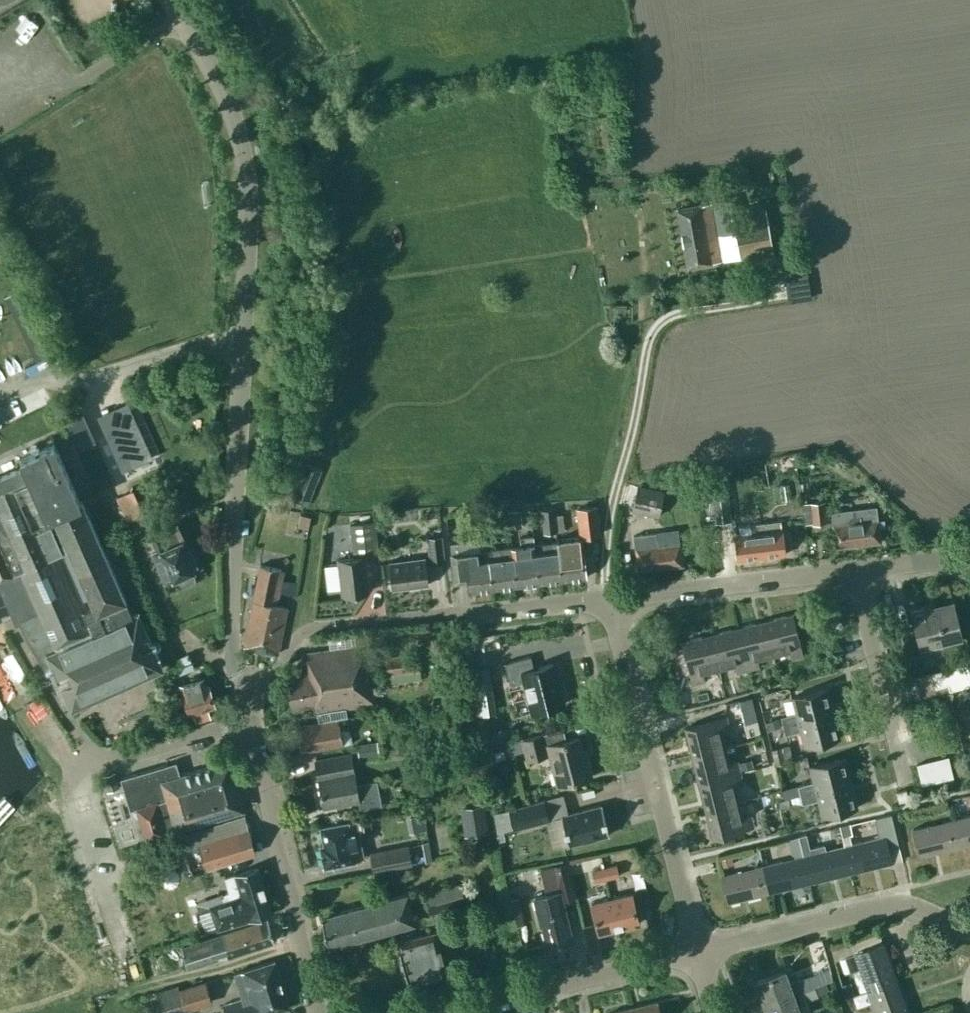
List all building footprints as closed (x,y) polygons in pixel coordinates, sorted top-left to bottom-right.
[(774,254),(768,221),(765,207),(733,213),(731,197),(675,208),(680,237),(681,237),(687,265),(741,255),(742,260),(774,254)] [(809,296),(806,272),(784,276),(788,300),(809,296)] [(630,321),(630,303),(602,304),(602,321),(630,321)] [(136,408),(128,386),(119,389),(121,395),(107,401),(103,390),(71,402),(72,404),(61,409),(74,441),(87,435),(84,429),(113,416),(136,408)] [(122,469),(149,457),(131,417),(104,429),(122,469)] [(162,666),(137,611),(132,613),(108,558),(82,500),(79,501),(54,442),(20,457),(24,465),(0,475),(0,584),(16,620),(20,619),(27,635),(44,664),(51,661),(71,706),(162,666)] [(320,468),(304,462),(292,493),(308,499),(320,468)] [(658,515),(664,492),(625,481),(619,505),(658,515)] [(731,520),(729,496),(727,482),(700,486),(704,518),(715,517),(715,522),(731,520)] [(148,526),(130,489),(115,496),(126,521),(119,524),(125,537),(148,526)] [(813,523),(826,522),(823,500),(810,501),(813,523)] [(578,532),(598,529),(596,505),(576,507),(578,532)] [(555,530),(552,506),(539,508),(542,532),(555,530)] [(878,526),(884,526),(883,519),(877,520),(876,506),(831,512),(835,546),(880,541),(878,526)] [(520,524),(519,508),(505,509),(507,525),(520,524)] [(507,525),(505,509),(494,510),(495,529),(508,528),(507,525)] [(306,527),(309,515),(300,514),(297,526),(306,527)] [(195,579),(195,575),(192,569),(201,565),(180,519),(149,532),(157,550),(152,552),(165,581),(173,577),(176,583),(179,586),(195,579)] [(739,558),(784,552),(780,520),(735,525),(739,558)] [(373,521),(351,524),(355,554),(377,551),(373,521)] [(578,538),(557,540),(559,560),(561,579),(584,576),(583,561),(597,559),(596,564),(598,564),(600,529),(598,529),(578,532),(577,532),(578,538)] [(678,530),(656,532),(633,535),(634,547),(635,547),(637,570),(682,565),(679,543),(678,530)] [(430,564),(444,562),(440,535),(426,537),(430,564)] [(537,582),(561,579),(557,540),(533,543),(537,582)] [(514,585),(537,582),(533,543),(509,546),(514,585)] [(509,546),(487,549),(492,587),(514,585),(509,546)] [(469,590),(492,587),(487,549),(450,553),(453,582),(467,580),(469,590)] [(341,594),(368,591),(363,555),(337,558),(341,594)] [(392,588),(427,583),(424,557),(388,561),(392,588)] [(279,652),(288,607),(275,604),(282,568),(261,564),(244,645),(279,652)] [(920,649),(961,639),(953,604),(924,611),(923,607),(911,610),(915,627),(900,631),(906,656),(921,652),(920,649)] [(764,620),(773,655),(789,651),(791,658),(802,656),(792,614),(764,620)] [(764,620),(737,627),(748,669),(758,667),(756,659),(773,655),(764,620)] [(737,627),(710,633),(719,668),(735,664),(737,672),(748,669),(737,627)] [(315,703),(317,721),(338,718),(338,717),(346,716),(345,706),(375,702),(367,644),(366,645),(365,633),(353,634),(354,646),(307,652),(309,671),(287,676),(293,706),(315,703)] [(702,672),(719,668),(710,633),(683,640),(693,683),(704,680),(702,672)] [(420,677),(419,669),(417,652),(385,656),(387,673),(389,681),(420,677)] [(531,711),(562,703),(553,663),(533,668),(530,655),(504,662),(509,683),(523,680),(531,711)] [(190,656),(169,665),(175,680),(196,671),(190,656)] [(967,664),(943,670),(950,694),(969,690),(969,663),(967,664)] [(471,698),(487,696),(484,667),(467,669),(471,698)] [(208,708),(214,706),(208,685),(205,686),(203,677),(192,680),(192,681),(179,684),(188,713),(193,712),(195,720),(210,716),(208,708)] [(782,724),(834,711),(827,687),(791,696),(795,712),(780,715),(782,724)] [(754,712),(750,696),(730,701),(734,717),(754,712)] [(834,711),(782,724),(784,734),(799,730),(803,746),(840,736),(834,711)] [(780,725),(777,714),(763,718),(766,729),(780,725)] [(685,727),(692,755),(725,747),(721,731),(729,729),(726,717),(685,727)] [(343,743),(338,718),(317,721),(297,725),(302,750),(343,743)] [(660,732),(683,729),(682,720),(659,724),(660,732)] [(562,727),(537,733),(504,742),(507,752),(522,748),(525,758),(549,752),(557,784),(591,775),(586,758),(582,759),(580,750),(581,750),(577,735),(565,738),(562,727)] [(378,755),(376,740),(355,742),(357,758),(378,755)] [(502,744),(492,750),(500,765),(510,760),(502,744)] [(785,760),(781,744),(770,747),(775,763),(785,760)] [(729,763),(725,747),(692,755),(698,782),(740,772),(737,761),(729,763)] [(360,807),(381,803),(376,780),(356,784),(350,752),(315,758),(323,805),(358,799),(360,807)] [(797,784),(799,794),(851,781),(845,756),(808,765),(812,781),(797,784)] [(942,780),(953,778),(948,757),(937,760),(942,780)] [(750,758),(737,761),(739,769),(752,766),(750,758)] [(244,809),(235,777),(229,759),(179,774),(177,764),(169,767),(167,763),(120,776),(129,809),(136,807),(145,838),(175,829),(244,809)] [(926,763),(931,783),(942,780),(937,760),(926,763)] [(921,786),(931,783),(926,763),(916,765),(921,786)] [(108,790),(118,787),(114,772),(103,775),(108,790)] [(740,772),(698,782),(705,809),(739,801),(735,784),(742,783),(740,772)] [(851,781),(799,794),(802,803),(817,799),(821,815),(857,806),(851,781)] [(781,788),(783,798),(789,796),(791,796),(799,794),(797,784),(781,788)] [(783,798),(778,799),(780,808),(786,807),(788,802),(787,797),(783,798)] [(543,798),(508,807),(494,811),(497,831),(513,827),(548,818),(543,798)] [(739,801),(705,809),(712,837),(753,827),(750,815),(743,817),(739,801)] [(489,832),(485,802),(459,806),(464,835),(489,832)] [(608,833),(601,804),(560,814),(568,843),(608,833)] [(879,836),(843,845),(850,871),(891,861),(887,846),(898,843),(891,812),(874,816),(879,836)] [(969,842),(969,814),(953,818),(960,845),(969,842)] [(207,867),(254,852),(242,815),(195,830),(207,867)] [(324,865),(363,857),(355,818),(321,824),(324,842),(320,843),(324,865)] [(960,845),(953,818),(912,828),(918,855),(960,845)] [(849,822),(839,824),(841,835),(848,833),(852,832),(849,822)] [(850,871),(843,845),(825,849),(823,843),(808,846),(805,833),(798,834),(803,854),(809,881),(850,871)] [(794,856),(762,864),(768,891),(809,881),(803,854),(802,854),(797,835),(787,837),(790,850),(793,852),(794,856)] [(164,860),(158,844),(145,848),(151,865),(164,860)] [(374,870),(411,863),(407,844),(370,852),(374,870)] [(731,854),(721,856),(723,865),(733,863),(731,854)] [(768,891),(762,864),(721,874),(727,901),(768,891)] [(571,939),(564,907),(563,907),(561,899),(576,896),(569,865),(554,869),(559,890),(536,895),(540,912),(539,912),(547,945),(571,939)] [(606,878),(618,875),(616,865),(604,868),(606,878)] [(223,900),(209,904),(218,928),(266,913),(271,911),(257,866),(234,874),(234,873),(224,876),(229,891),(221,894),(223,900)] [(606,878),(604,868),(592,870),(594,881),(606,878)] [(429,912),(464,903),(459,884),(425,893),(429,912)] [(328,944),(413,922),(406,893),(321,915),(328,944)] [(611,898),(618,928),(638,923),(631,893),(611,898)] [(599,932),(618,928),(611,898),(592,902),(599,932)] [(530,907),(513,912),(516,924),(533,920),(530,907)] [(188,966),(274,940),(268,918),(267,919),(266,914),(258,917),(259,921),(181,945),(188,966)] [(409,985),(446,975),(434,930),(397,940),(409,985)] [(158,939),(139,945),(141,953),(160,948),(158,939)] [(868,989),(897,978),(883,940),(844,955),(849,968),(859,965),(868,989)] [(288,1005),(274,959),(234,972),(242,997),(242,998),(223,1004),(225,1012),(262,1012),(288,1005)] [(756,979),(764,1003),(814,985),(810,974),(797,979),(798,981),(789,984),(784,969),(756,979)] [(868,989),(876,1012),(910,1012),(897,978),(868,989)] [(212,999),(206,980),(179,989),(177,984),(156,990),(163,1012),(168,1012),(212,999)] [(854,994),(850,980),(840,983),(843,996),(854,994)] [(764,1003),(768,1012),(800,1012),(796,1003),(818,995),(814,985),(764,1003)] [(634,1012),(661,1012),(658,1000),(657,1000),(632,1006),(634,1012)]
